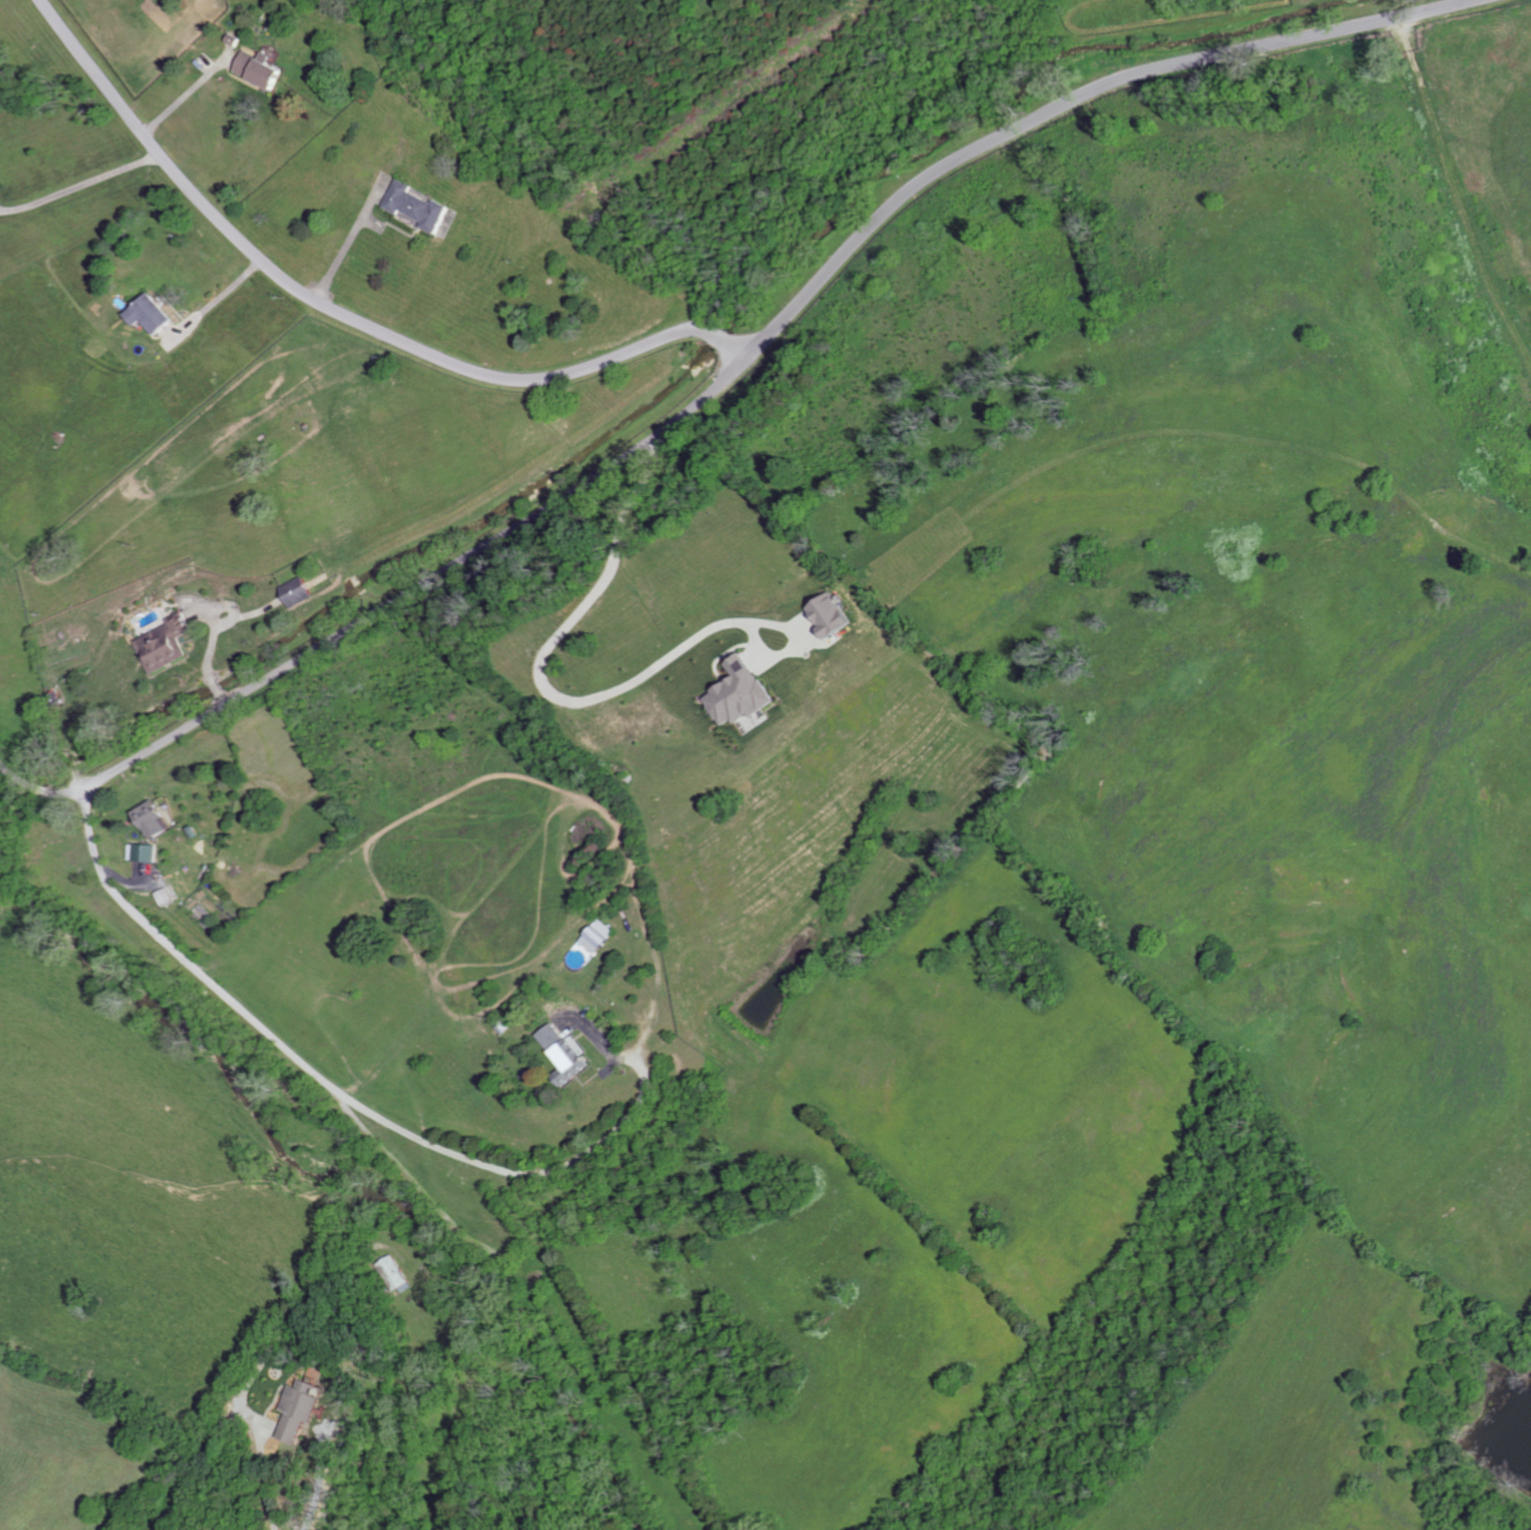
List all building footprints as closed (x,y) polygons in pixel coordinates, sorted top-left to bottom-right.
[(290,70),(277,64),(282,52),(269,47),(264,58),(247,51),(239,72),(281,90),(290,70)] [(442,235),(455,206),(439,199),(437,203),(414,192),(417,186),(399,178),(386,207),(402,214),(404,211),(427,222),(425,227),(442,235)] [(141,326),(147,320),(162,336),(179,319),(153,292),(130,314),(141,326)] [(286,586),(295,607),(318,598),(309,576),(286,586)] [(811,611),(835,641),(859,621),(836,591),(811,611)] [(173,626),(140,640),(155,674),(193,658),(184,637),(196,633),(187,612),(170,619),(173,626)] [(779,702),(747,652),(730,663),(739,678),(708,698),(727,727),(738,719),(742,725),(779,702)] [(137,811),(154,841),(173,829),(156,800),(137,811)] [(131,861),(158,862),(159,845),(132,844),(131,861)] [(175,901),(170,888),(159,892),(164,905),(175,901)] [(618,931),(601,918),(584,942),(601,954),(618,931)] [(568,1068),(559,1075),(569,1088),(598,1065),(575,1037),(570,1041),(556,1023),(541,1034),(568,1068)] [(305,1444),(313,1420),(321,1422),(330,1396),(323,1393),(326,1384),(306,1377),(302,1386),(294,1383),(285,1410),(292,1412),(283,1437),(305,1444)]
